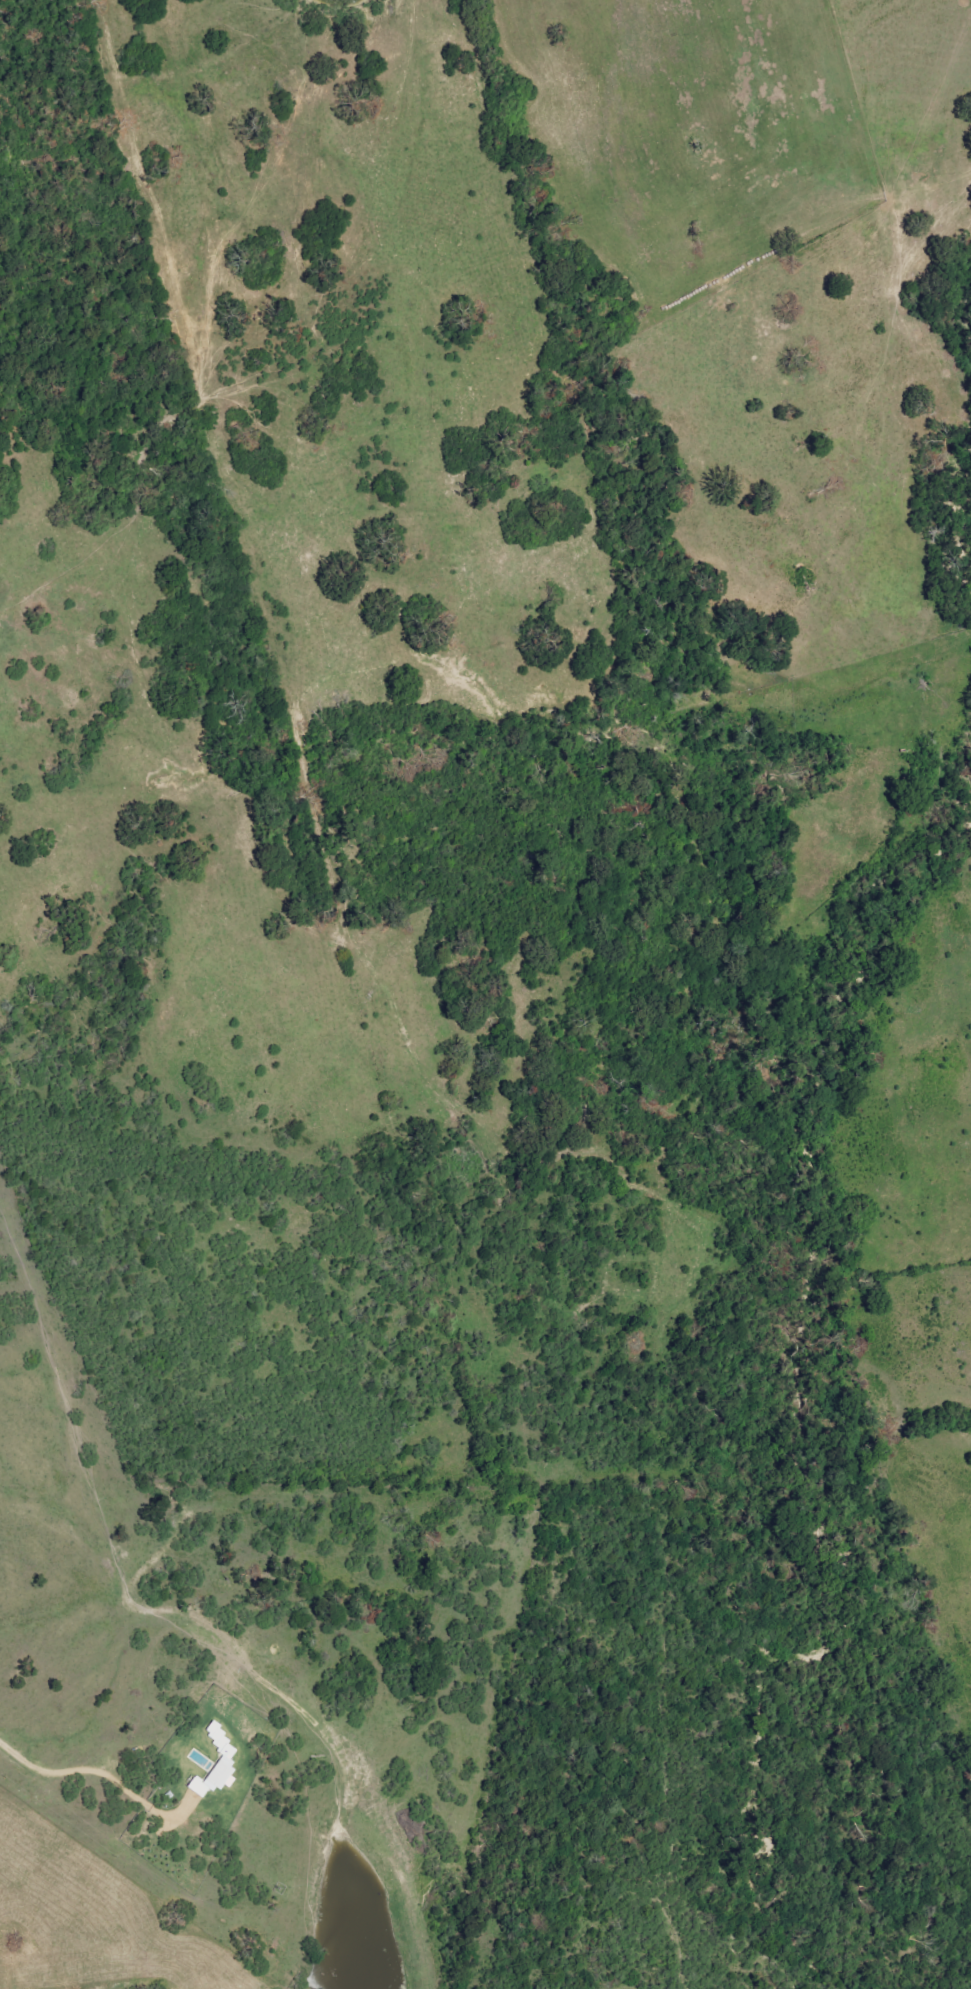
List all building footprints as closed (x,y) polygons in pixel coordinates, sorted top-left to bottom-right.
[(224,1756),(210,1776),(202,1780),(197,1776),(189,1788),(204,1799),(207,1795),(233,1785),(236,1781),(233,1775),(237,1770),(232,1760),(238,1751),(232,1746),(221,1724),(215,1720),(208,1730),(212,1738),(213,1739),(221,1754),(224,1756)]
